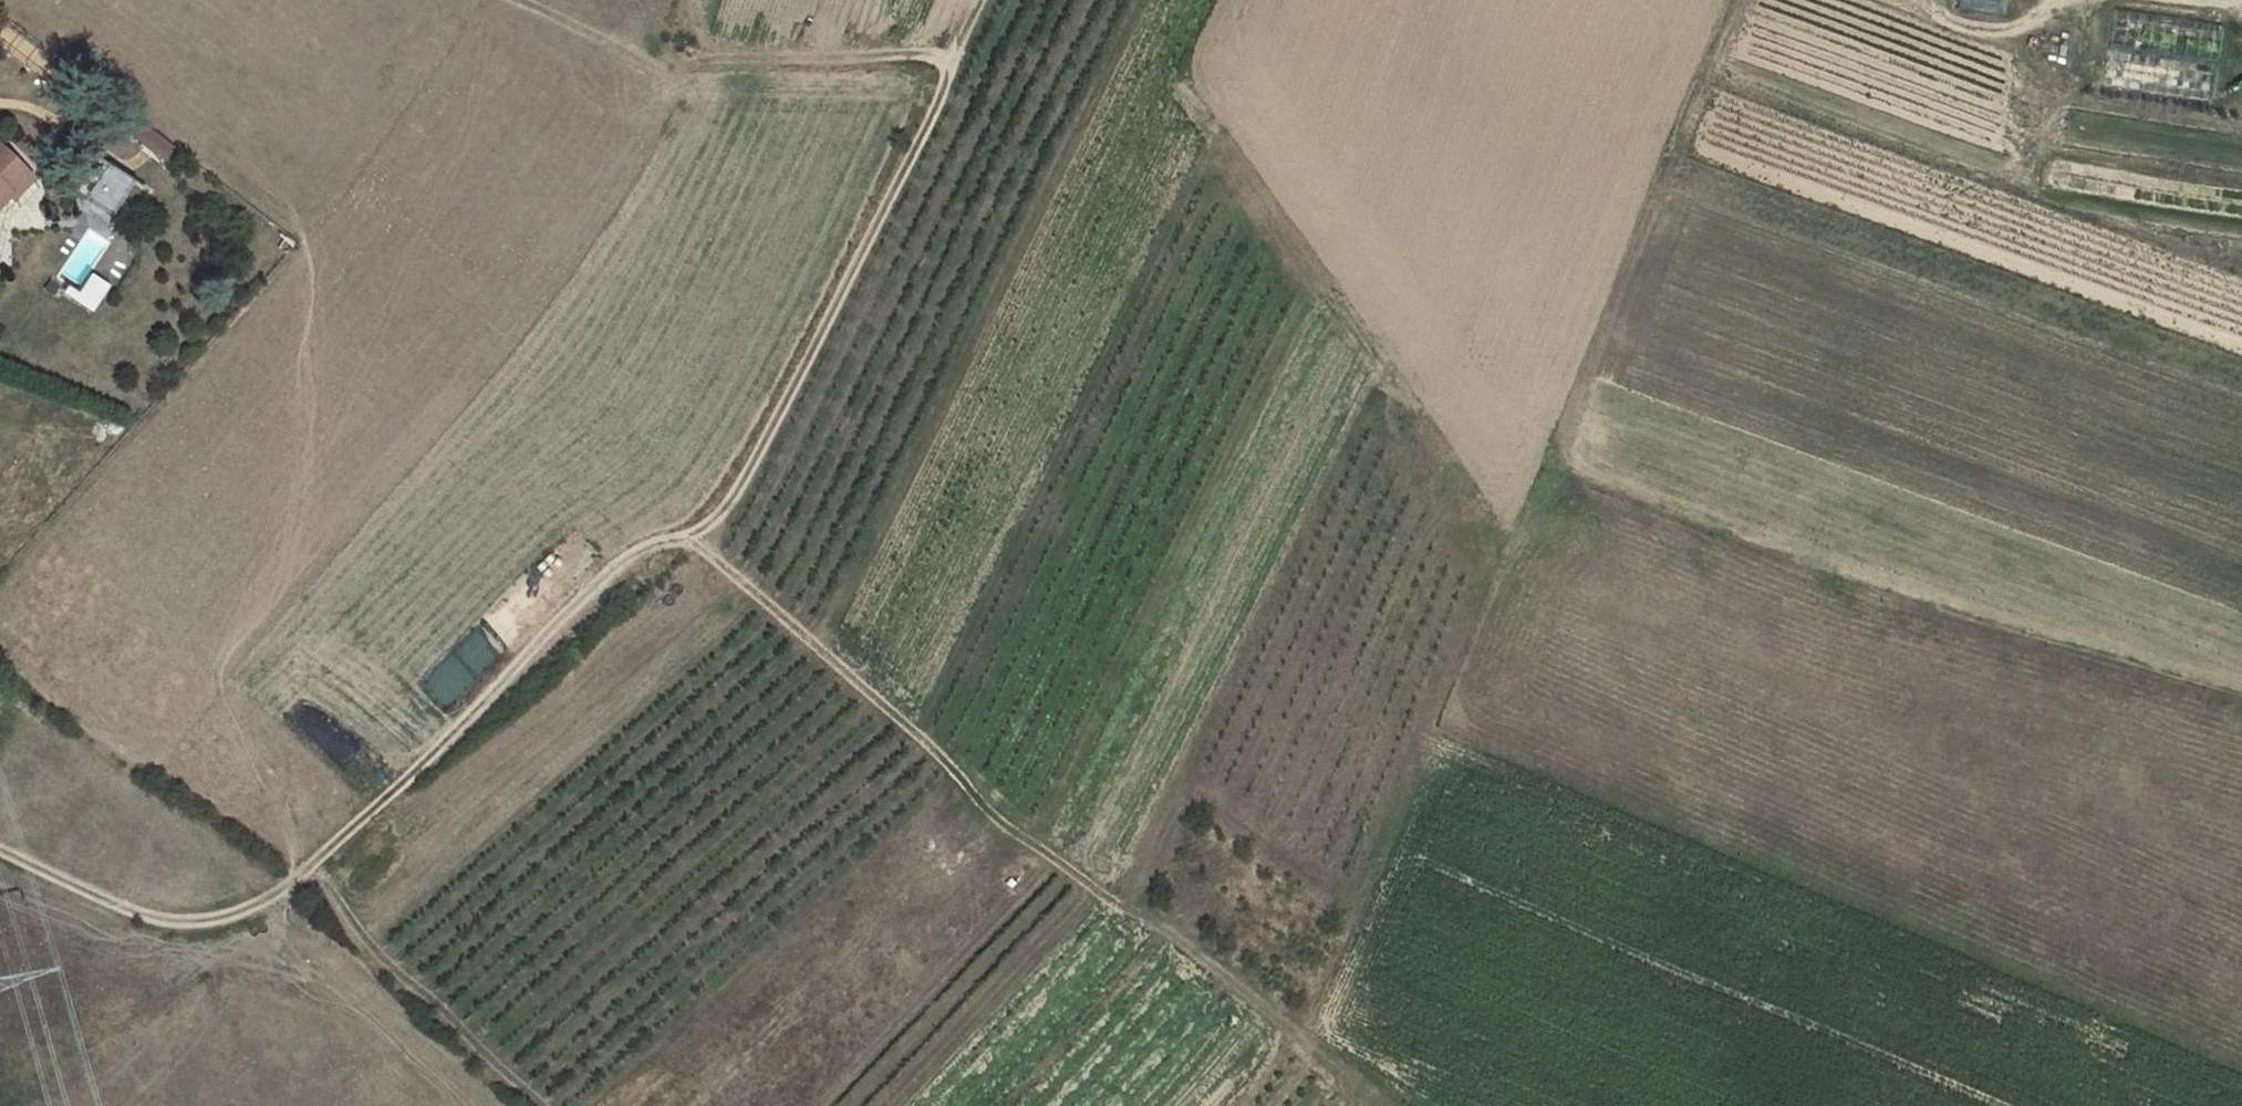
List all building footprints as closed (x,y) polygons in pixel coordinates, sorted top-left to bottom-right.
[(173,147),(142,124),(134,136),(165,159),(173,147)] [(6,192),(9,195),(28,175),(0,148),(0,198),(6,192)] [(104,167),(92,204),(134,218),(146,181),(104,167)] [(75,300),(95,312),(113,285),(92,272),(75,300)]
